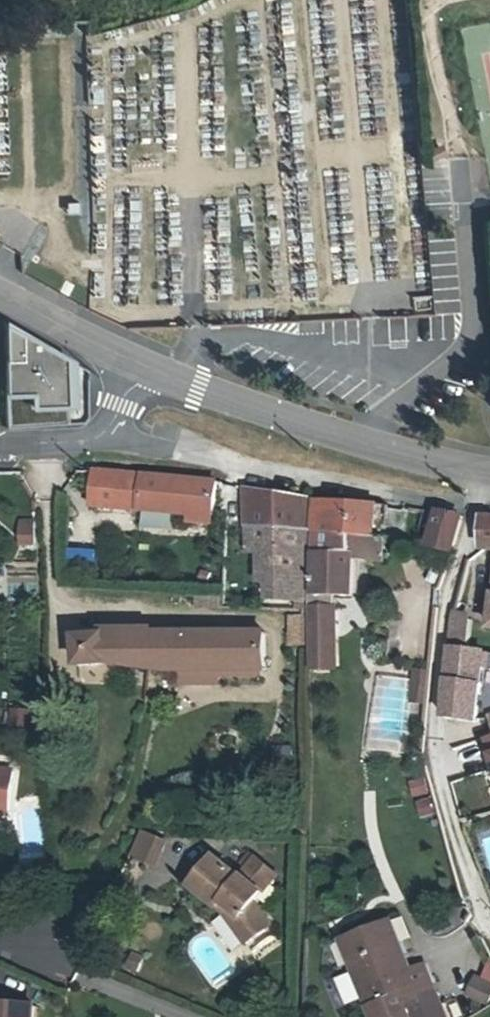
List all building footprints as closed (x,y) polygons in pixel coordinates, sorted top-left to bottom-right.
[(9,344),(10,320),(0,315),(0,344),(9,344)] [(19,366),(7,365),(7,369),(5,425),(67,422),(68,356),(21,332),(19,366)] [(9,344),(0,344),(0,369),(7,369),(7,365),(9,344)] [(91,503),(127,508),(129,476),(94,473),(91,503)] [(214,483),(129,476),(127,508),(212,518),(214,483)] [(244,490),(247,522),(247,526),(308,529),(309,501),(244,490)] [(353,536),(373,540),(382,508),(316,502),(315,530),(353,536)] [(437,515),(429,563),(450,567),(455,548),(462,518),(437,515)] [(38,545),(36,519),(19,520),(21,546),(38,545)] [(308,529),(247,526),(246,554),(259,553),(258,582),(267,585),(266,597),(305,600),(308,529)] [(350,597),(352,558),(353,536),(315,530),(314,555),(315,555),(315,584),(310,584),(310,591),(316,591),(316,596),(339,596),(350,597)] [(373,540),(353,536),(352,558),(383,561),(386,542),(373,540)] [(309,656),(333,657),(337,657),(339,596),(316,596),(316,591),(310,591),(309,656)] [(457,610),(455,618),(473,621),(474,613),(457,610)] [(291,616),(291,645),(306,645),(305,616),(291,616)] [(446,719),(478,723),(485,653),(469,651),(473,621),(455,618),(454,625),(451,655),(449,688),(446,719)] [(265,632),(150,634),(151,654),(140,655),(141,666),(152,667),(195,667),(266,667),(265,632)] [(151,654),(150,634),(105,635),(107,662),(141,666),(140,655),(151,654)] [(78,664),(107,662),(105,635),(77,636),(77,639),(78,664)] [(309,656),(309,670),(333,670),(333,657),(309,656)] [(416,687),(430,688),(431,672),(418,671),(416,687)] [(430,688),(416,687),(415,702),(428,704),(430,688)] [(7,818),(15,778),(0,775),(0,817),(7,818)] [(143,830),(132,858),(154,867),(165,839),(143,830)] [(191,882),(219,905),(224,899),(232,906),(225,913),(249,942),(272,922),(255,902),(279,873),(258,856),(242,876),(215,855),(191,882)] [(219,905),(225,913),(232,906),(224,899),(219,905)] [(393,921),(381,925),(395,959),(406,954),(393,921)] [(352,966),(356,964),(375,1007),(370,1009),(373,1016),(409,1016),(406,1009),(437,996),(430,979),(418,983),(406,954),(395,959),(381,925),(341,941),(352,966)] [(190,942),(202,975),(226,966),(220,949),(214,951),(208,935),(190,942)] [(134,952),(128,966),(137,970),(143,956),(134,952)] [(370,1009),(375,1007),(356,964),(352,966),(370,1009)] [(481,1007),(489,1002),(489,972),(468,986),(481,1007)] [(34,1010),(0,1007),(0,1016),(33,1016),(34,1010)]
